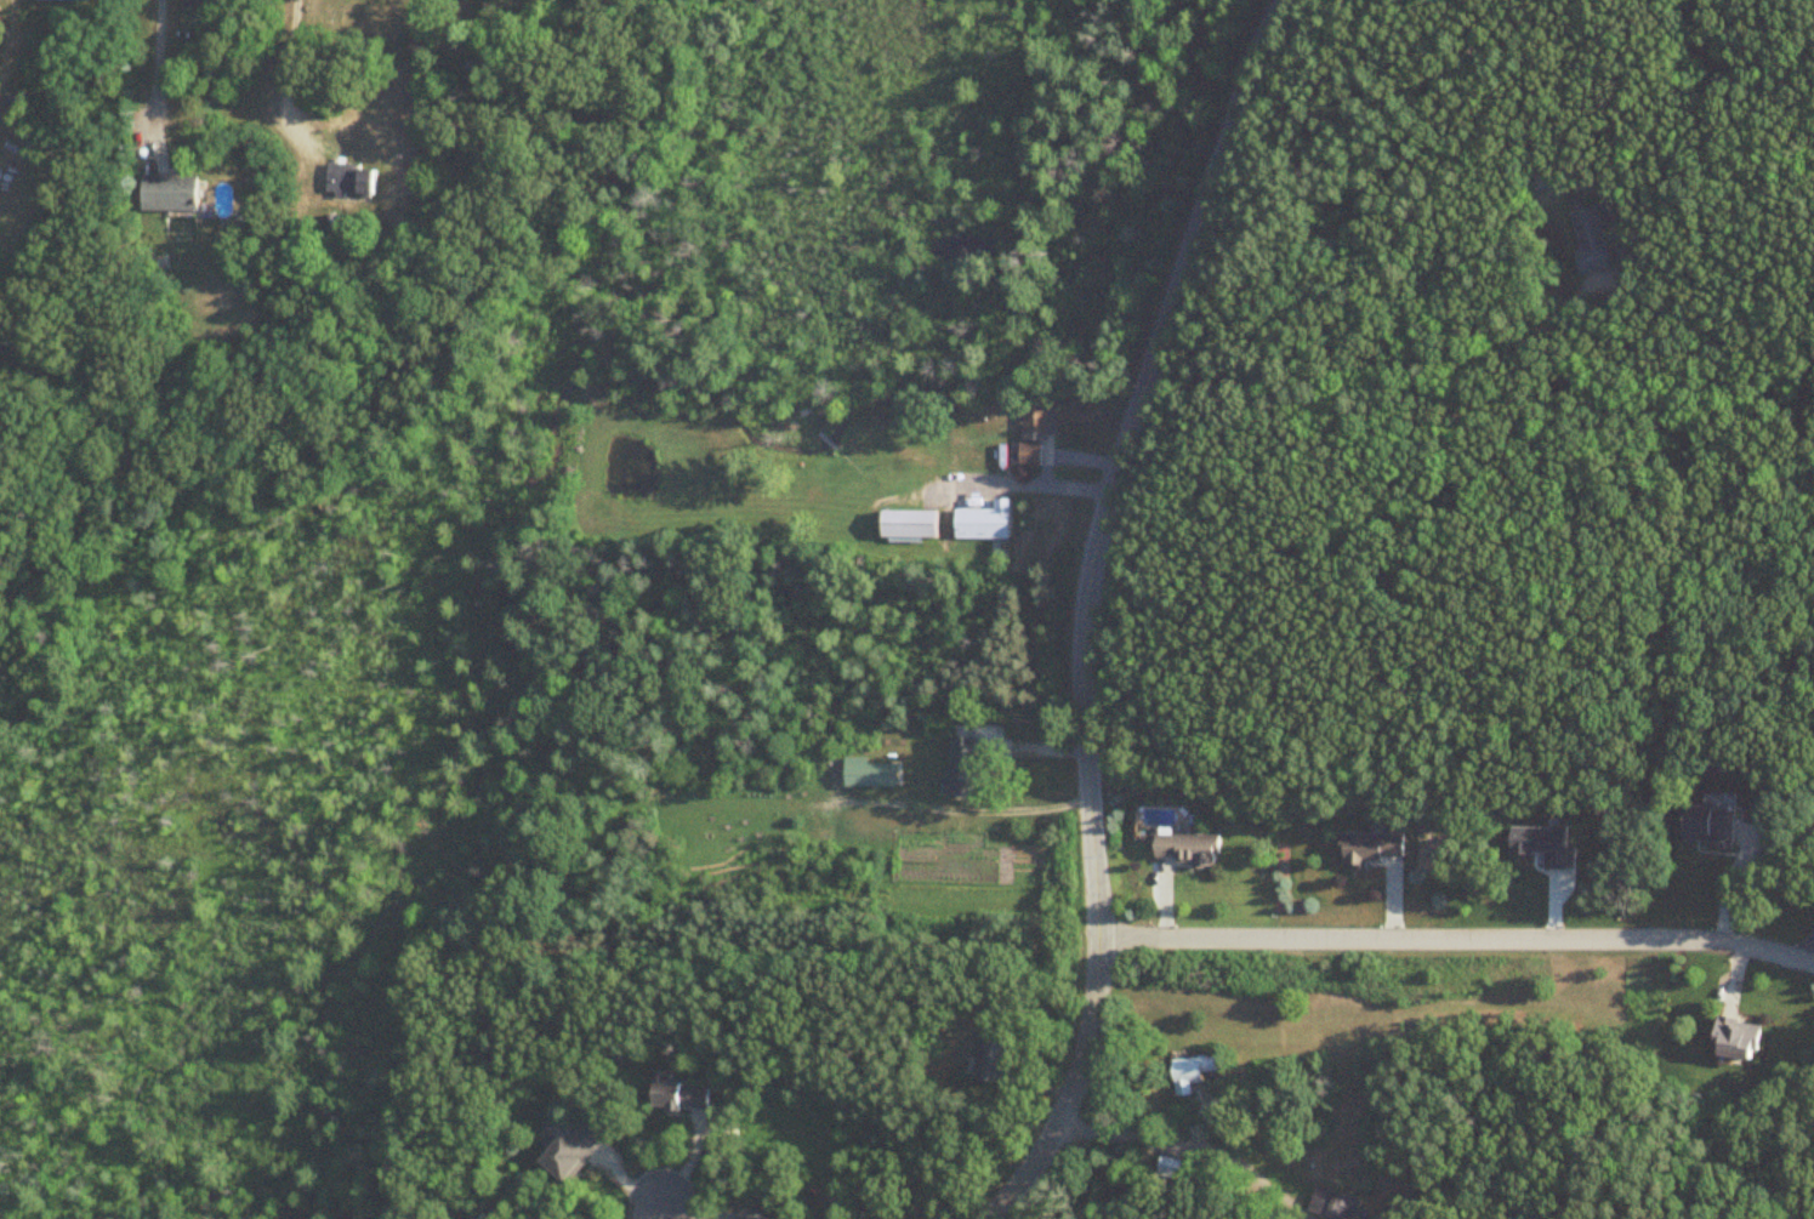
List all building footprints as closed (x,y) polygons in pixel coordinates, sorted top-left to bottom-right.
[(217,0),(185,0),(185,9),(217,9),(217,0)] [(329,196),(378,197),(379,168),(330,167),(329,196)] [(201,178),(146,178),(146,213),(201,213),(201,178)] [(1586,275),(1613,269),(1600,208),(1573,214),(1586,275)] [(1058,402),(1027,401),(1025,441),(1057,443),(1058,402)] [(1020,467),(1042,467),(1042,446),(1020,446),(1020,467)] [(957,540),(1011,540),(1011,500),(995,500),(995,511),(957,511),(957,540)] [(886,539),(941,539),(941,512),(886,512),(886,539)] [(956,798),(986,798),(987,737),(957,736),(956,798)] [(870,765),(870,759),(848,759),(848,790),(901,790),(901,765),(870,765)] [(1736,848),(1738,810),(1689,808),(1687,845),(1736,848)] [(1407,835),(1343,835),(1343,863),(1407,863),(1407,835)] [(1219,867),(1219,838),(1158,837),(1158,867),(1219,867)] [(1765,1025),(1723,1016),(1715,1052),(1757,1061),(1765,1025)] [(977,1079),(1020,1087),(1024,1065),(1011,1063),(1016,1033),(987,1027),(977,1079)] [(1177,1085),(1208,1085),(1208,1073),(1221,1073),(1221,1060),(1177,1060),(1177,1085)] [(710,1111),(710,1084),(658,1083),(657,1110),(710,1111)] [(544,1162),(570,1184),(606,1141),(579,1119),(544,1162)] [(1326,1218),(1356,1218),(1361,1198),(1316,1186),(1308,1214),(1326,1218)]
